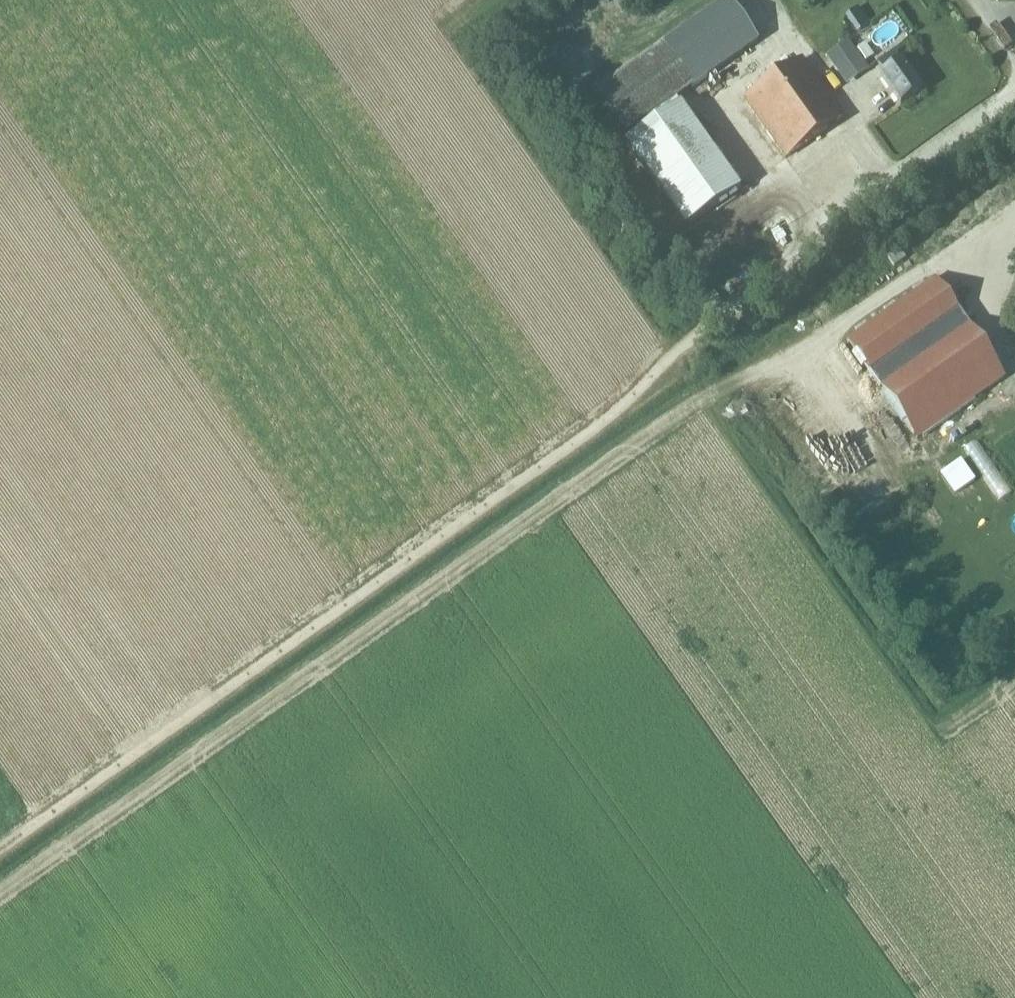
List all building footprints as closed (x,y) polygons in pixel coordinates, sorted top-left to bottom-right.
[(663,43),(595,92),(625,135),(758,41),(730,1),(666,47),(663,43)] [(921,91),(900,61),(893,51),(877,62),(884,72),(879,76),(899,106),(921,91)] [(846,84),(864,72),(852,54),(834,66),(846,84)] [(785,158),(843,117),(801,59),(744,100),(785,158)] [(739,191),(674,100),(658,111),(662,117),(626,143),(687,229),(739,191)] [(893,267),(906,259),(899,250),(887,258),(893,267)] [(916,439),(1003,377),(934,279),(847,340),(916,439)]
